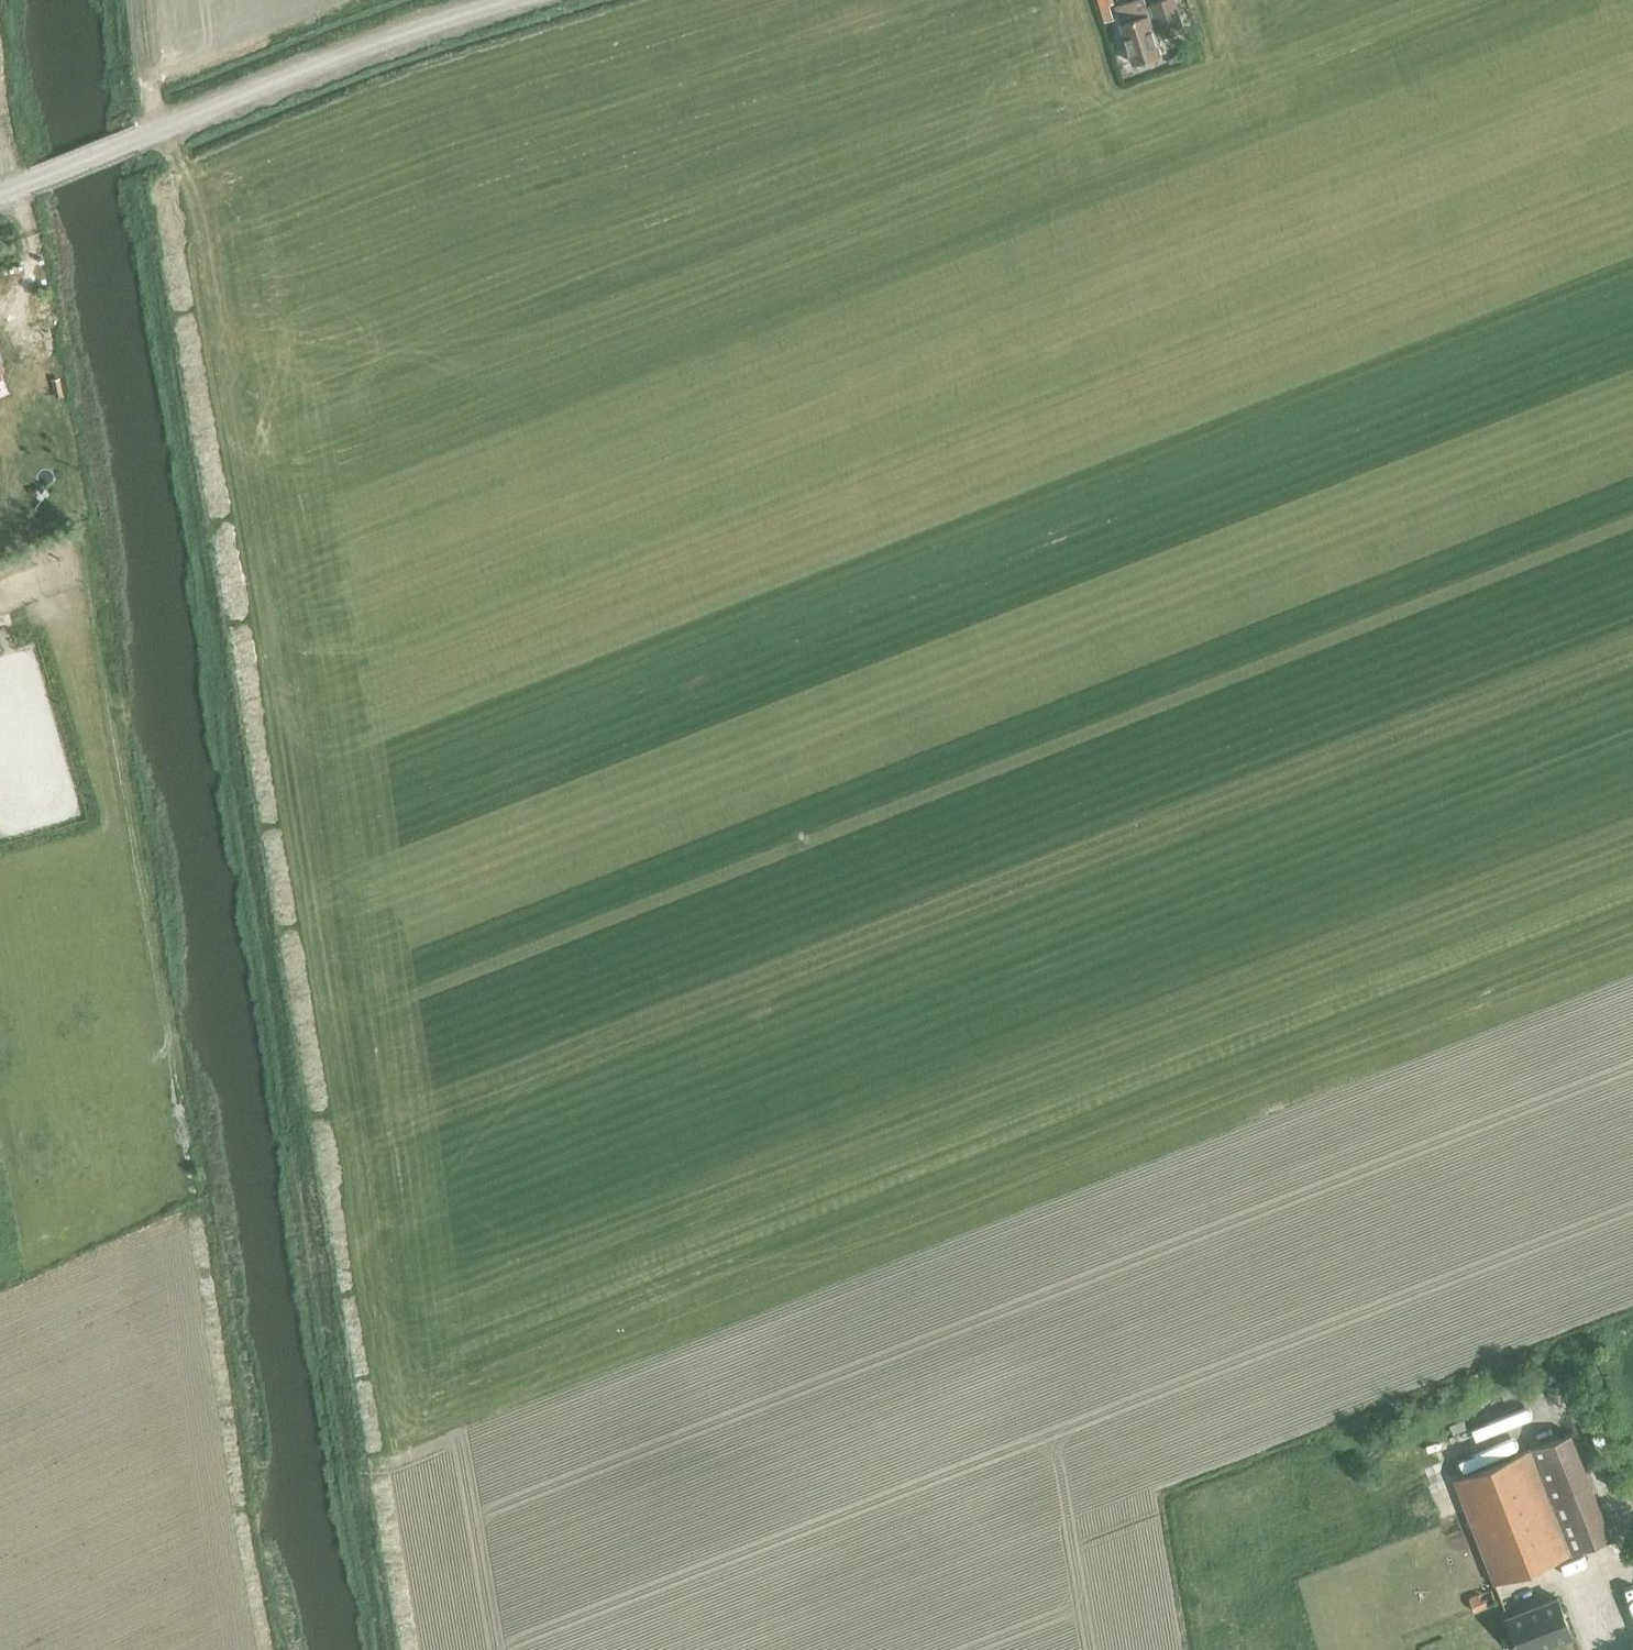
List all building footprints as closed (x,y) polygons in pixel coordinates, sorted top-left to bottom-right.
[(1115,7),(1132,62),(1162,53),(1155,32),(1162,30),(1163,35),(1184,29),(1176,0),(1160,0),(1153,2),(1154,5),(1148,7),(1146,0),(1138,0),(1115,7)] [(1450,1478),(1491,1583),(1606,1538),(1565,1433),(1450,1478)] [(1466,1597),(1471,1610),(1494,1601),(1489,1588),(1466,1597)] [(1518,1649),(1534,1649),(1571,1635),(1555,1594),(1504,1615),(1518,1649)]
